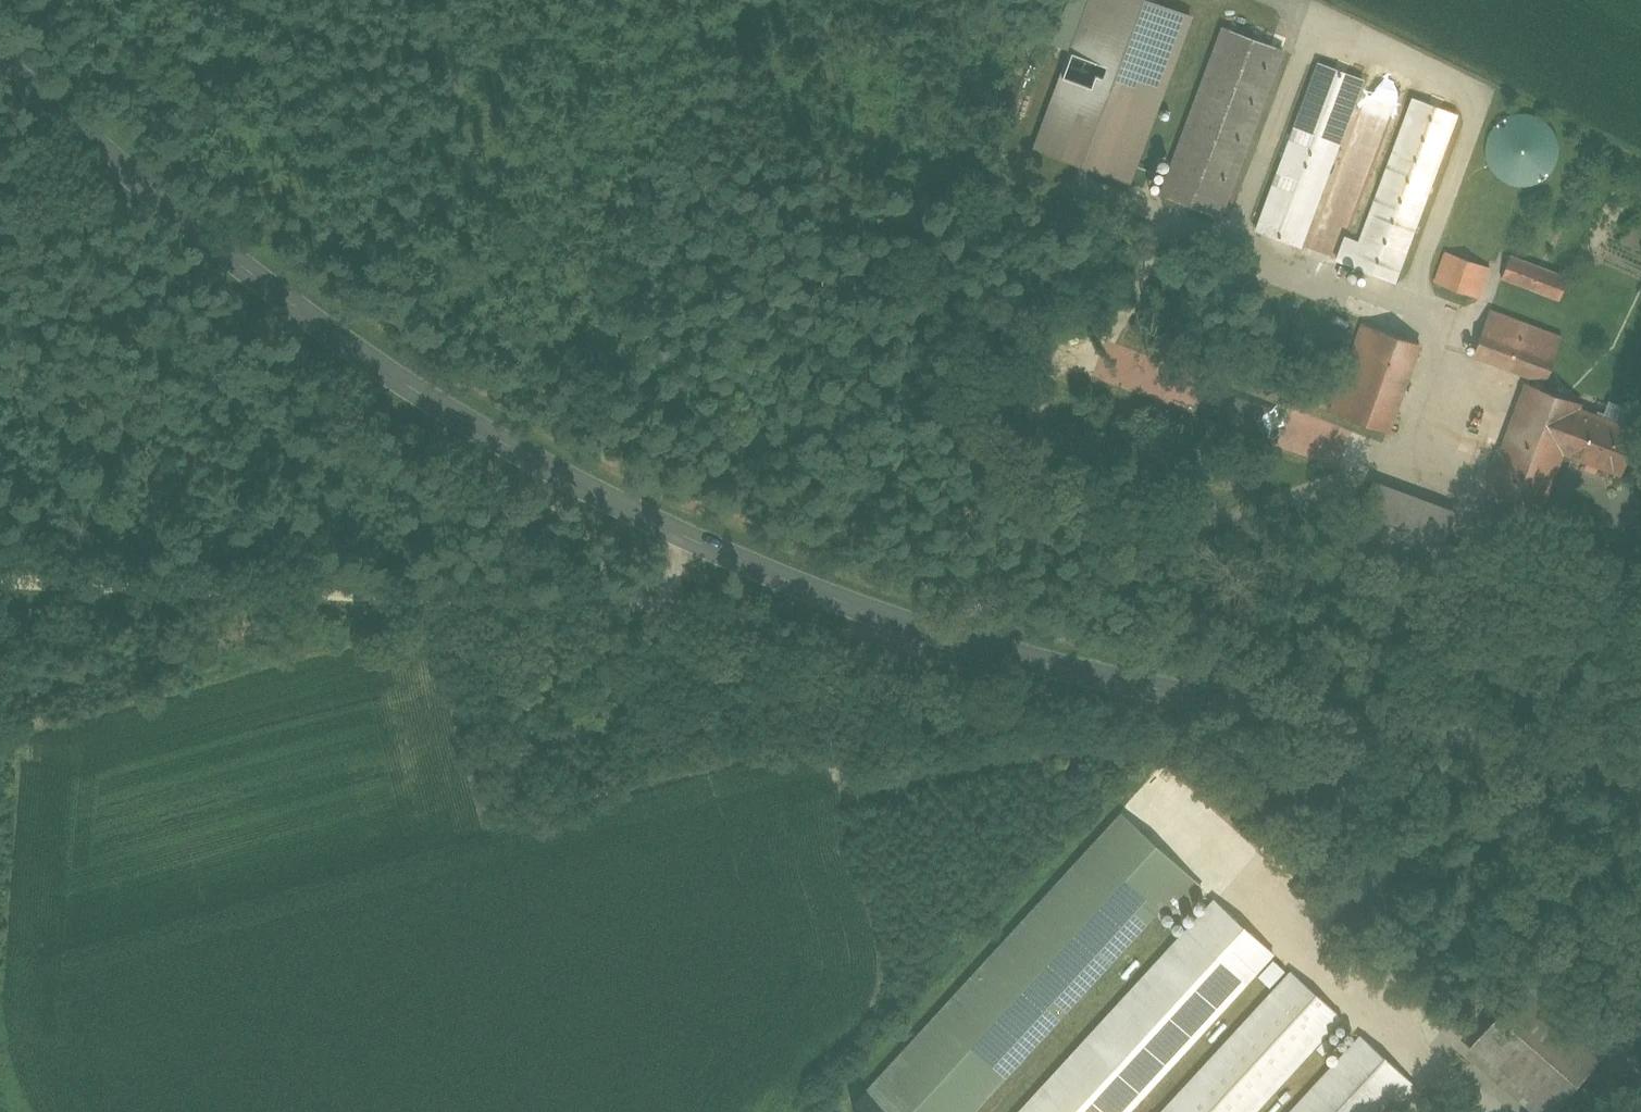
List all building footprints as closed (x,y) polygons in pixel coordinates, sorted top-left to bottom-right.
[(1158,0),(1090,0),(1036,147),(1133,183),(1196,14),(1158,0)] [(1285,47),(1225,25),(1163,194),(1223,216),(1285,47)] [(1366,77),(1320,60),(1259,228),(1304,245),(1366,77)] [(1357,134),(1378,143),(1400,94),(1379,85),(1357,134)] [(1460,112),(1414,95),(1361,239),(1348,234),(1339,259),(1398,281),(1460,112)] [(1565,161),(1532,107),(1480,138),(1513,193),(1565,161)] [(1490,266),(1447,252),(1437,282),(1480,296),(1490,266)] [(1569,272),(1513,253),(1505,275),(1561,294),(1569,272)] [(1563,333),(1493,307),(1476,353),(1546,379),(1563,333)] [(1423,342),(1364,320),(1332,409),(1390,430),(1423,342)] [(1585,402),(1526,381),(1487,488),(1545,509),(1566,453),(1583,406),(1585,402)] [(1632,406),(1613,399),(1607,414),(1626,421),(1632,406)] [(1566,453),(1621,472),(1638,426),(1626,421),(1607,414),(1583,406),(1566,453)] [(1340,467),(1353,429),(1311,415),(1305,434),(1301,433),(1294,451),(1340,467)] [(1456,507),(1378,478),(1366,512),(1444,540),(1456,507)] [(861,1094),(881,1111),(975,1111),(1196,874),(1126,809),(861,1094)] [(1018,1111),(1128,1111),(1261,970),(1277,952),(1218,897),(1018,1111)] [(1261,970),(1275,983),(1291,965),(1277,952),(1261,970)] [(1345,1014),(1291,965),(1275,983),(1155,1111),(1254,1111),(1345,1014)] [(1519,989),(1473,1043),(1551,1109),(1597,1055),(1519,989)] [(1292,1111),(1387,1111),(1419,1078),(1367,1031),(1292,1111)]
